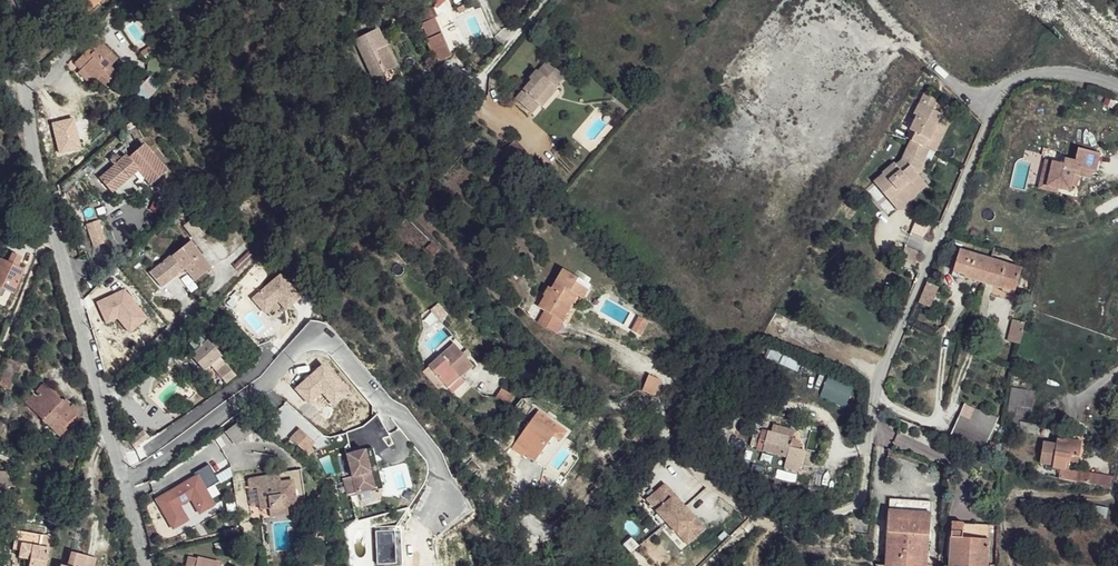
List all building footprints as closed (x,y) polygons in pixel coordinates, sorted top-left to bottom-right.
[(87,12),(101,0),(77,0),(87,12)] [(46,11),(38,18),(43,24),(51,17),(46,11)] [(398,66),(387,47),(378,28),(356,40),(374,77),(385,73),(398,66)] [(449,56),(431,37),(418,30),(410,41),(420,52),(440,68),(447,60),(449,56)] [(452,38),(445,42),(450,53),(457,50),(452,38)] [(92,56),(86,51),(72,66),(93,87),(96,82),(101,75),(109,82),(117,74),(111,68),(115,63),(108,57),(114,52),(98,39),(92,45),(98,51),(92,56)] [(98,51),(92,45),(86,51),(92,56),(98,51)] [(120,59),(114,52),(108,57),(115,63),(120,59)] [(534,81),(527,89),(537,98),(549,87),(557,84),(565,76),(549,60),(535,72),(531,77),(534,81)] [(151,74),(131,95),(141,104),(161,84),(151,74)] [(96,82),(106,86),(109,82),(101,75),(96,82)] [(320,92),(314,87),(309,93),(316,98),(320,92)] [(537,98),(527,89),(517,100),(533,113),(543,102),(537,98)] [(945,117),(919,103),(913,115),(916,117),(909,129),(914,131),(910,141),(920,147),(924,137),(928,139),(934,126),(938,130),(945,117)] [(950,119),(945,117),(938,130),(934,126),(928,139),(924,137),(920,147),(933,152),(950,119)] [(162,168),(139,142),(126,155),(123,154),(117,159),(112,155),(105,160),(110,165),(96,177),(107,192),(133,168),(147,184),(162,168)] [(1064,163),(1050,159),(1046,178),(1061,182),(1059,188),(1071,191),(1072,185),(1075,174),(1079,176),(1081,167),(1093,170),(1096,171),(1101,153),(1079,147),(1076,160),(1066,157),(1064,163)] [(926,160),(905,151),(902,161),(893,164),(872,180),(889,203),(912,187),(908,182),(918,176),(926,160)] [(1046,178),(1050,159),(1046,159),(1039,187),(1058,192),(1059,188),(1061,182),(1046,178)] [(546,172),(537,164),(528,175),(537,182),(546,172)] [(1081,167),(1079,176),(1091,179),(1093,170),(1081,167)] [(925,186),(918,176),(908,182),(912,187),(889,203),(896,210),(925,186)] [(183,212),(177,206),(164,220),(169,225),(183,212)] [(96,222),(85,227),(92,246),(104,242),(96,222)] [(190,240),(181,248),(155,273),(166,286),(189,266),(201,277),(203,275),(213,265),(190,240)] [(963,277),(1004,290),(1004,286),(1015,291),(1022,268),(962,250),(954,272),(964,274),(963,277)] [(1,297),(5,290),(12,294),(22,273),(0,263),(0,297),(1,297)] [(582,300),(591,286),(560,266),(534,306),(542,311),(536,320),(555,333),(578,297),(582,300)] [(936,285),(927,281),(918,302),(929,306),(936,285)] [(623,328),(641,335),(647,320),(630,313),(623,328)] [(1022,325),(1012,321),(1006,342),(1017,345),(1022,325)] [(206,344),(199,337),(191,346),(197,352),(206,344)] [(222,358),(207,341),(206,344),(197,352),(191,358),(205,372),(210,368),(219,360),(222,358)] [(474,365),(454,342),(429,363),(445,381),(457,372),(460,375),(474,365)] [(235,376),(219,360),(210,368),(227,383),(235,376)] [(10,363),(1,387),(8,390),(14,374),(18,374),(21,366),(10,363)] [(460,375),(457,372),(445,381),(449,385),(460,375)] [(641,391),(654,395),(660,379),(648,375),(641,391)] [(820,394),(845,406),(854,387),(828,375),(820,394)] [(45,384),(26,401),(57,433),(76,416),(45,384)] [(1007,414),(1030,418),(1035,391),(1012,387),(1007,414)] [(499,389),(495,399),(508,403),(512,394),(499,389)] [(964,415),(956,411),(945,436),(978,449),(994,412),(970,401),(964,415)] [(536,412),(532,418),(555,434),(552,438),(558,441),(564,431),(536,412)] [(555,434),(532,418),(511,445),(523,455),(524,453),(534,460),(552,438),(555,434)] [(298,447),(305,438),(284,420),(276,428),(298,447)] [(779,426),(778,434),(794,438),(796,430),(779,426)] [(778,434),(768,431),(764,449),(786,457),(784,467),(798,470),(803,450),(792,447),(794,438),(778,434)] [(148,440),(142,434),(131,445),(137,449),(148,440)] [(1051,442),(1039,440),(1036,462),(1049,464),(1048,468),(1061,470),(1063,462),(1069,463),(1070,455),(1076,455),(1077,438),(1063,435),(1062,438),(1052,437),(1051,442)] [(375,458),(373,451),(365,453),(367,460),(375,458)] [(365,453),(347,458),(357,496),(382,489),(375,458),(367,460),(365,453)] [(273,509),(274,517),(292,516),(291,507),(300,506),(297,486),(284,488),(283,475),(270,476),(271,477),(254,479),(255,488),(262,487),(265,510),(273,509)] [(689,540),(707,525),(697,514),(694,517),(672,496),(676,492),(666,481),(648,498),(689,540)] [(890,499),(886,562),(886,565),(889,565),(909,565),(926,565),(930,502),(890,499)] [(952,523),(949,565),(986,565),(988,525),(952,523)] [(13,532),(10,551),(18,552),(17,559),(28,560),(27,565),(44,565),(48,536),(13,532)] [(199,554),(197,565),(220,565),(221,560),(199,554)] [(88,561),(72,556),(68,565),(86,565),(88,561)]
